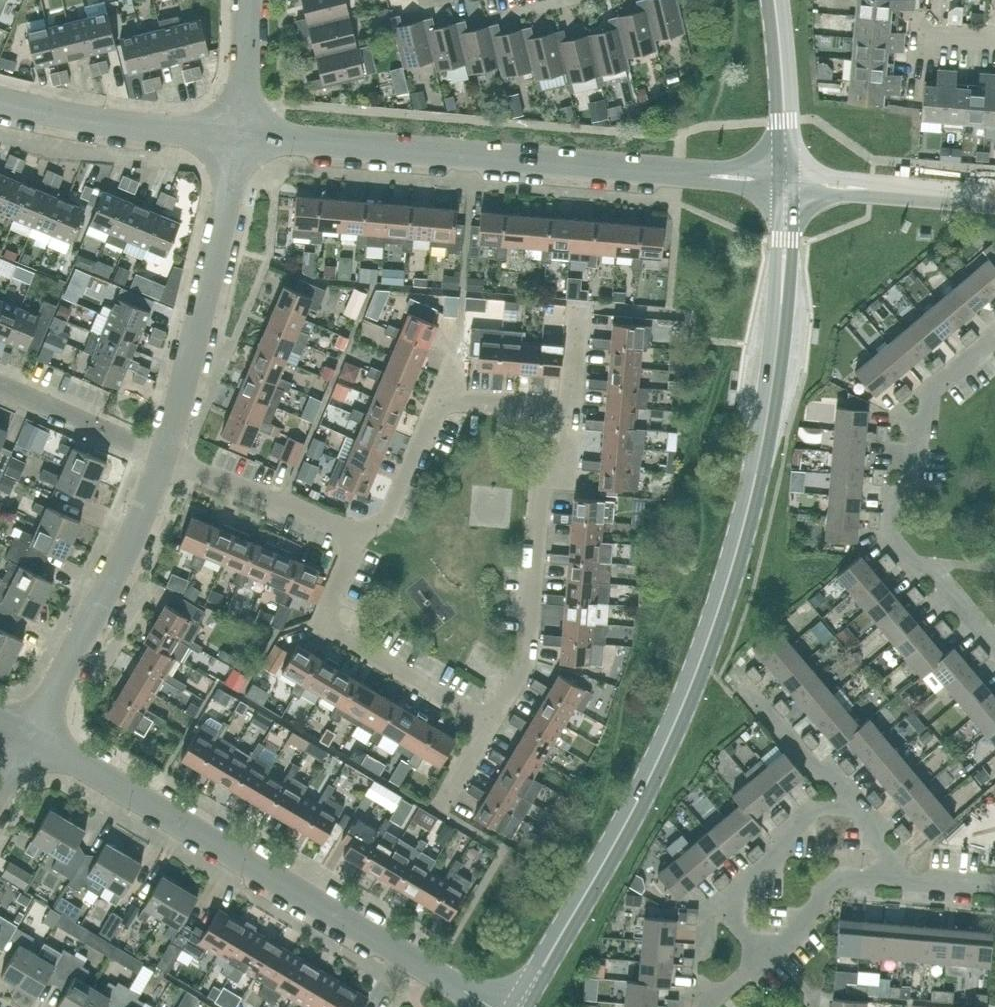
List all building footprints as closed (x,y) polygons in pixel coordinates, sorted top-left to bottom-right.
[(344,0),(302,0),(307,17),(296,20),(298,28),(348,16),(344,0)] [(654,39),(644,0),(641,0),(636,1),(639,12),(616,17),(626,57),(627,57),(657,49),(655,39),(654,39)] [(685,32),(677,0),(644,0),(654,39),(655,39),(685,32)] [(856,16),(889,19),(890,8),(914,10),(915,0),(857,0),(856,16)] [(941,0),(932,0),(931,11),(940,18),(941,0)] [(940,18),(943,22),(962,23),(964,7),(956,7),(949,10),(950,0),(941,0),(940,18)] [(116,47),(114,40),(108,12),(87,17),(96,52),(116,47)] [(424,20),(402,25),(399,15),(391,17),(394,30),(395,36),(403,67),(434,60),(424,20)] [(178,16),(158,20),(160,29),(169,64),(189,59),(180,24),(178,16)] [(316,56),(356,46),(348,16),(298,28),(300,36),(311,34),(316,56)] [(888,31),(889,19),(856,16),(854,37),(903,42),(904,32),(888,31)] [(76,57),(96,52),(87,17),(67,22),(76,57)] [(627,57),(626,57),(616,17),(608,19),(611,30),(589,35),(599,75),(629,67),(627,57)] [(457,23),(435,28),(432,18),(424,20),(434,60),(436,70),(466,63),(467,63),(457,23)] [(189,59),(209,54),(200,19),(180,24),(189,59)] [(490,26),(468,31),(465,21),(457,23),(467,63),(466,63),(469,73),(499,66),(500,66),(490,26)] [(56,62),(76,57),(67,22),(47,27),(56,62)] [(523,29),(501,35),(498,24),(490,26),(500,66),(499,66),(502,76),(532,69),(533,69),(523,29)] [(35,67),(56,62),(47,27),(27,32),(35,67)] [(556,32),(533,38),(531,27),(523,29),(533,69),(532,69),(535,79),(565,72),(566,72),(556,32)] [(149,68),(169,64),(160,29),(140,34),(149,68)] [(589,35),(566,41),(564,30),(556,32),(566,72),(565,72),(568,82),(599,75),(589,35)] [(128,73),(149,68),(140,34),(120,39),(128,73)] [(902,51),(903,42),(854,37),(852,59),(886,62),(887,50),(902,51)] [(826,54),(827,42),(818,42),(817,53),(826,54)] [(313,89),(364,77),(356,46),(316,56),(322,78),(311,80),(313,89)] [(101,74),(109,71),(106,59),(97,61),(101,74)] [(885,73),(886,62),(852,59),(850,80),(899,84),(900,74),(885,73)] [(92,76),(101,74),(97,61),(89,64),(92,76)] [(194,80),(202,78),(199,66),(191,68),(194,80)] [(408,91),(402,67),(390,70),(396,94),(408,91)] [(185,82),(194,80),(191,68),(182,70),(185,82)] [(61,83),(69,81),(66,69),(58,71),(61,83)] [(943,120),(947,71),(937,70),(936,86),(924,84),(921,118),(943,120)] [(53,85),(61,83),(58,71),(50,74),(53,85)] [(955,87),(957,72),(947,71),(943,120),(964,122),(967,88),(955,87)] [(985,124),(989,74),(979,74),(978,89),(967,88),(964,122),(985,124)] [(989,74),(985,124),(994,124),(994,75),(989,74)] [(154,90),(162,88),(159,76),(151,78),(154,90)] [(146,92),(154,90),(151,78),(143,80),(146,92)] [(840,88),(841,81),(818,79),(817,86),(840,88)] [(898,94),(899,84),(850,80),(848,102),(882,105),(883,93),(898,94)] [(423,90),(410,93),(414,109),(427,106),(423,90)] [(13,168),(18,157),(10,154),(5,165),(13,168)] [(21,172),(26,160),(18,157),(13,168),(21,172)] [(50,184),(55,173),(47,169),(42,181),(50,184)] [(9,177),(0,173),(0,199),(9,177)] [(58,187),(63,176),(55,173),(50,184),(58,187)] [(127,190),(131,179),(123,175),(119,187),(127,190)] [(28,185),(9,177),(0,199),(0,212),(14,218),(28,185)] [(134,193),(139,182),(131,179),(127,190),(134,193)] [(14,218),(10,228),(29,236),(33,226),(47,193),(28,185),(14,218)] [(89,200),(94,189),(85,185),(81,197),(89,200)] [(90,224),(86,233),(105,241),(109,232),(123,199),(103,191),(90,224)] [(164,206),(169,194),(161,191),(156,202),(164,206)] [(52,234),(66,201),(47,193),(33,226),(52,234)] [(172,209),(177,198),(169,194),(164,206),(172,209)] [(316,243),(320,198),(296,196),(294,226),(312,228),(311,242),(316,243)] [(340,230),(342,200),(320,198),(316,243),(321,243),(322,229),(340,230)] [(109,232),(105,241),(124,249),(128,240),(142,207),(123,199),(109,232)] [(361,247),(365,202),(342,200),(340,230),(357,232),(356,246),(361,247)] [(52,234),(47,245),(66,252),(70,242),(71,242),(85,209),(66,201),(52,234)] [(385,234),(388,204),(365,202),(361,247),(366,247),(367,245),(385,247),(386,234),(385,234)] [(386,234),(385,242),(402,243),(407,243),(412,244),(413,236),(408,236),(411,206),(388,204),(385,234),(386,234)] [(411,206),(408,236),(413,236),(419,237),(430,238),(431,238),(433,207),(411,206)] [(147,247),(161,214),(142,207),(128,240),(147,247)] [(456,223),(457,209),(433,207),(431,238),(430,238),(430,246),(447,247),(447,252),(461,253),(464,224),(456,223)] [(471,224),(468,256),(480,257),(481,242),(496,243),(496,251),(501,251),(506,252),(507,244),(502,244),(504,214),(481,212),(480,225),(471,224)] [(166,256),(180,223),(161,214),(147,247),(166,256)] [(504,214),(502,244),(507,244),(524,246),(527,215),(504,214)] [(527,215),(524,246),(542,247),(541,255),(546,255),(552,256),(552,248),(547,248),(550,217),(527,215)] [(550,217),(547,248),(552,248),(552,256),(551,258),(569,259),(572,219),(550,217)] [(572,219),(569,259),(586,261),(587,259),(592,259),(597,259),(598,252),(592,252),(595,221),(572,219)] [(595,221),(592,252),(598,252),(615,254),(618,223),(595,221)] [(618,223),(615,254),(633,255),(632,262),(637,263),(642,263),(643,256),(638,255),(641,225),(618,223)] [(641,225),(638,255),(643,256),(661,257),(664,227),(641,225)] [(971,273),(991,297),(994,293),(994,241),(982,251),(989,258),(971,273)] [(402,243),(401,250),(407,251),(412,251),(412,244),(407,243),(402,243)] [(316,248),(305,247),(303,268),(314,273),(316,248)] [(14,260),(17,254),(7,249),(4,256),(14,260)] [(116,270),(120,257),(102,251),(98,264),(116,270)] [(496,251),(495,258),(500,259),(505,259),(506,252),(501,251),(496,251)] [(541,255),(541,262),(546,262),(551,263),(551,258),(552,256),(546,255),(541,255)] [(586,261),(586,266),(591,266),(596,267),(597,259),(592,259),(587,259),(586,261)] [(388,275),(410,277),(411,263),(389,262),(388,275)] [(632,262),(631,270),(637,270),(642,271),(642,263),(637,263),(632,262)] [(351,264),(338,263),(338,273),(351,274),(351,264)] [(336,264),(324,264),(323,274),(335,274),(336,264)] [(376,282),(376,271),(361,270),(360,281),(376,282)] [(975,310),(991,297),(971,273),(955,287),(975,310)] [(158,300),(164,286),(135,275),(130,288),(158,300)] [(303,319),(312,297),(284,285),(275,307),(303,319)] [(139,306),(144,296),(122,287),(109,317),(142,331),(150,311),(139,306)] [(958,324),(975,310),(955,287),(938,301),(958,324)] [(366,293),(354,288),(344,311),(356,316),(366,293)] [(470,302),(492,303),(493,289),(471,288),(470,302)] [(566,288),(566,298),(567,298),(588,300),(589,290),(580,289),(566,288)] [(457,328),(459,296),(445,295),(442,327),(457,328)] [(21,308),(2,300),(0,305),(0,338),(7,341),(21,308)] [(38,350),(57,306),(44,300),(38,315),(21,308),(7,341),(26,349),(28,346),(38,350)] [(506,301),(505,308),(516,309),(517,304),(517,302),(506,301)] [(942,338),(958,324),(938,301),(922,315),(942,338)] [(275,307),(266,328),(289,337),(305,344),(309,334),(298,330),(303,319),(275,307)] [(392,335),(391,336),(398,339),(400,334),(428,346),(437,324),(409,313),(402,329),(395,327),(394,329),(393,331),(392,335)] [(925,352),(942,338),(922,315),(905,329),(925,352)] [(134,349),(142,331),(109,317),(101,336),(134,349)] [(651,328),(652,318),(639,317),(639,325),(613,323),(612,339),(611,344),(641,347),(643,327),(651,328)] [(386,329),(384,333),(391,336),(392,335),(393,331),(394,329),(395,327),(388,324),(386,329)] [(162,339),(166,331),(154,326),(151,334),(162,339)] [(463,326),(463,339),(468,345),(470,346),(469,355),(478,356),(477,368),(494,370),(497,370),(499,370),(500,359),(501,340),(501,339),(501,337),(502,330),(471,327),(463,326)] [(266,328),(257,349),(285,361),(290,350),(301,354),(303,349),(305,344),(289,337),(266,328)] [(972,341),(978,336),(971,328),(965,333),(972,341)] [(908,366),(925,352),(905,329),(889,343),(908,366)] [(500,359),(499,370),(503,370),(519,372),(522,341),(522,331),(502,330),(501,337),(501,339),(501,340),(500,359)] [(966,346),(972,341),(965,333),(959,338),(966,346)] [(159,347),(162,339),(151,334),(148,342),(159,347)] [(396,344),(391,355),(419,367),(428,346),(400,334),(398,339),(396,344)] [(57,348),(60,341),(49,336),(46,344),(57,348)] [(130,360),(134,349),(101,336),(93,354),(126,368),(135,372),(147,377),(150,369),(130,360)] [(601,348),(602,338),(593,338),(592,347),(601,348)] [(611,344),(612,339),(602,338),(601,348),(611,349),(611,344)] [(539,373),(542,343),(522,341),(519,372),(534,373),(539,373)] [(560,375),(563,345),(542,343),(539,373),(544,374),(560,375)] [(892,380),(908,366),(889,343),(872,357),(892,380)] [(640,367),(641,347),(611,344),(611,349),(609,364),(640,367)] [(257,349),(248,370),(276,382),(278,377),(285,361),(257,349)] [(11,353),(3,350),(0,358),(0,362),(6,365),(11,353)] [(118,388),(126,368),(93,354),(85,374),(118,388)] [(376,374),(374,378),(380,381),(382,376),(410,388),(419,367),(391,355),(384,372),(378,369),(376,374)] [(939,369),(945,364),(938,356),(932,361),(939,369)] [(875,395),(892,380),(872,357),(855,371),(875,395)] [(361,364),(346,358),(340,374),(354,381),(361,364)] [(933,374),(939,369),(932,361),(926,366),(933,374)] [(638,387),(640,367),(609,364),(608,380),(608,385),(638,387)] [(369,371),(367,376),(374,378),(376,374),(378,369),(371,366),(369,371)] [(248,370),(240,391),(268,403),(274,387),(281,389),(283,385),(285,380),(278,377),(276,382),(248,370)] [(503,370),(499,370),(494,370),(493,379),(502,380),(503,370)] [(143,385),(147,377),(135,372),(132,380),(143,385)] [(544,374),(539,373),(534,373),(534,382),(543,383),(544,374)] [(379,384),(374,397),(402,409),(410,388),(382,376),(380,381),(379,384)] [(598,389),(599,379),(589,378),(589,388),(598,389)] [(502,389),(502,380),(493,379),(492,388),(502,389)] [(607,390),(608,385),(608,380),(599,379),(598,389),(607,390)] [(283,385),(281,389),(288,392),(290,388),(292,383),(285,380),(283,385)] [(351,384),(338,380),(333,393),(346,399),(351,384)] [(542,393),(543,383),(534,382),(533,392),(542,393)] [(906,397),(912,392),(905,384),(899,389),(906,397)] [(607,390),(606,405),(636,408),(646,408),(648,388),(638,387),(608,385),(607,390)] [(900,402),(906,397),(899,389),(893,394),(900,402)] [(240,391),(231,412),(259,424),(261,419),(262,415),(268,403),(240,391)] [(358,416),(356,421),(363,423),(365,419),(393,430),(402,409),(374,397),(369,408),(367,414),(360,411),(358,416)] [(634,428),(636,408),(606,405),(605,421),(604,425),(634,428)] [(865,432),(867,410),(836,407),(835,430),(865,432)] [(351,413),(349,418),(356,421),(358,416),(360,411),(353,408),(351,413)] [(231,412),(222,434),(233,438),(230,446),(247,453),(257,429),(264,431),(266,427),(267,424),(268,422),(261,419),(259,424),(231,412)] [(331,428),(335,417),(324,412),(320,423),(331,428)] [(361,428),(356,440),(384,451),(393,430),(365,419),(363,423),(361,428)] [(594,429),(595,420),(586,419),(585,429),(594,429)] [(604,430),(604,425),(605,421),(595,420),(594,429),(604,430)] [(266,427),(264,431),(270,434),(272,430),(275,425),(268,422),(267,424),(266,427)] [(633,448),(634,428),(604,425),(604,430),(602,446),(633,448)] [(887,434),(887,426),(877,425),(876,433),(887,434)] [(24,428),(17,444),(30,450),(38,434),(24,428)] [(863,454),(865,432),(835,430),(833,451),(855,453),(863,454)] [(886,442),(887,434),(876,433),(876,441),(886,442)] [(295,465),(304,443),(290,437),(280,459),(295,465)] [(321,450),(325,441),(313,437),(310,445),(321,450)] [(342,453),(340,458),(375,472),(384,451),(356,440),(349,456),(342,453)] [(75,448),(73,447),(61,442),(58,450),(69,455),(65,466),(98,481),(107,462),(75,448)] [(318,459),(320,453),(321,450),(310,445),(307,454),(318,459)] [(631,469),(633,448),(602,446),(601,461),(592,460),(591,470),(600,471),(601,466),(631,469)] [(795,448),(794,456),(802,457),(802,449),(795,448)] [(863,454),(855,453),(833,451),(831,473),(861,475),(863,454)] [(2,474),(9,458),(0,454),(0,479),(2,474)] [(366,494),(375,472),(340,458),(326,490),(350,500),(355,489),(366,494)] [(311,484),(318,466),(304,460),(297,478),(311,484)] [(591,470),(592,460),(582,460),(582,469),(591,470)] [(821,472),(822,463),(811,462),(810,471),(821,472)] [(658,464),(658,471),(671,472),(672,465),(658,464)] [(90,500),(98,481),(65,466),(60,477),(49,471),(45,480),(90,500)] [(639,469),(631,469),(601,466),(600,471),(599,487),(629,490),(629,489),(637,490),(639,469)] [(883,477),(884,469),(873,468),(873,476),(883,477)] [(859,497),(861,475),(831,473),(829,494),(859,497)] [(10,491),(15,480),(2,474),(0,479),(0,487),(10,491)] [(882,485),(883,477),(873,476),(872,484),(882,485)] [(858,518),(859,497),(829,494),(827,516),(858,518)] [(643,507),(644,498),(634,497),(633,507),(643,507)] [(603,521),(604,500),(574,498),(573,514),(563,513),(562,523),(572,524),(572,519),(603,521)] [(81,521),(47,506),(35,502),(32,510),(43,515),(39,525),(72,540),(81,521)] [(879,520),(880,512),(870,511),(869,519),(879,520)] [(562,523),(563,513),(554,512),(553,522),(562,523)] [(807,514),(798,513),(796,513),(795,523),(806,524),(807,514)] [(856,541),(858,518),(827,516),(825,538),(856,541)] [(202,554),(213,526),(192,517),(180,545),(197,552),(194,558),(204,562),(206,556),(202,554)] [(601,542),(603,521),(572,519),(572,524),(570,539),(601,542)] [(879,528),(879,520),(869,519),(868,527),(879,528)] [(223,562),(237,529),(223,523),(221,529),(213,526),(202,554),(206,556),(223,562)] [(64,559),(72,540),(39,525),(34,536),(22,531),(19,539),(16,538),(11,548),(37,560),(42,549),(64,559)] [(247,540),(250,534),(237,529),(223,562),(239,569),(236,576),(246,580),(249,573),(244,571),(255,543),(247,540)] [(816,548),(817,537),(797,536),(796,547),(816,548)] [(613,543),(601,542),(570,539),(569,555),(560,554),(559,563),(568,564),(569,559),(611,563),(613,543)] [(265,580),(279,546),(266,541),(263,547),(255,543),(244,571),(249,573),(265,580)] [(289,557),(292,552),(279,546),(265,580),(281,587),(278,594),(288,598),(291,591),(286,589),(297,561),(289,557)] [(2,579),(11,584),(22,589),(44,600),(53,582),(39,575),(31,571),(37,560),(11,548),(6,558),(9,559),(5,568),(7,569),(5,573),(2,579),(0,578),(2,579)] [(559,563),(560,554),(550,553),(550,563),(559,563)] [(884,566),(892,559),(887,553),(878,559),(884,566)] [(851,593),(875,573),(860,556),(837,575),(851,593)] [(201,569),(204,562),(194,558),(191,565),(201,569)] [(609,583),(611,563),(569,559),(568,564),(567,580),(609,583)] [(889,572),(897,565),(892,559),(884,566),(889,572)] [(314,581),(319,570),(297,561),(286,589),(291,591),(308,598),(314,581)] [(865,609),(889,589),(875,573),(851,593),(865,609)] [(243,587),(246,580),(236,576),(233,583),(243,587)] [(8,618),(13,608),(34,619),(44,600),(22,589),(11,584),(2,579),(0,578),(0,614),(8,618)] [(608,604),(609,583),(567,580),(566,595),(556,594),(556,604),(565,605),(565,600),(596,603),(608,604)] [(318,602),(325,586),(314,581),(308,598),(318,602)] [(226,591),(214,586),(209,597),(221,603),(226,591)] [(911,599),(919,592),(914,586),(906,592),(911,599)] [(879,626),(903,606),(889,589),(865,609),(879,626)] [(917,605),(925,598),(919,592),(911,599),(917,605)] [(556,604),(556,594),(547,593),(546,603),(556,604)] [(285,604),(288,598),(278,594),(275,600),(285,604)] [(594,623),(596,603),(565,600),(565,605),(564,620),(594,623)] [(189,646),(193,640),(202,625),(166,604),(155,622),(181,638),(179,641),(189,646)] [(893,642),(917,622),(903,606),(879,626),(893,642)] [(8,618),(0,614),(0,651),(14,658),(24,640),(2,629),(8,618)] [(939,631),(947,625),(942,619),(934,625),(939,631)] [(592,643),(594,623),(564,620),(562,636),(553,635),(552,645),(561,645),(562,641),(592,643)] [(179,641),(181,638),(155,622),(144,640),(149,643),(150,643),(171,655),(179,641)] [(907,659),(931,639),(917,622),(893,642),(907,659)] [(944,638),(952,631),(947,625),(939,631),(944,638)] [(767,664),(790,644),(776,627),(752,647),(767,664)] [(262,647),(269,633),(258,628),(251,642),(262,647)] [(552,645),(553,635),(544,634),(543,644),(552,645)] [(944,655),(931,639),(907,659),(922,676),(931,668),(930,667),(944,655)] [(199,652),(202,646),(193,640),(189,646),(199,652)] [(590,664),(592,643),(562,641),(561,645),(560,662),(590,664)] [(171,655),(150,643),(149,643),(139,660),(165,676),(163,679),(173,685),(177,679),(167,673),(176,658),(171,655)] [(781,680),(804,661),(790,644),(767,664),(781,680)] [(976,657),(984,650),(979,644),(971,651),(976,657)] [(302,683),(318,657),(297,645),(282,671),(298,680),(294,686),(303,692),(307,685),(302,683)] [(275,674),(287,653),(275,646),(262,666),(275,674)] [(944,684),(968,664),(953,647),(944,655),(930,667),(931,668),(944,684)] [(981,663),(989,656),(984,650),(976,657),(981,663)] [(14,658),(0,651),(0,674),(5,676),(14,658)] [(322,694),(337,668),(318,657),(302,683),(307,685),(322,694)] [(163,679),(165,676),(139,660),(129,678),(155,694),(163,679)] [(795,697),(818,677),(804,661),(781,680),(795,697)] [(624,665),(616,664),(613,675),(620,677),(624,665)] [(958,700),(981,681),(968,664),(944,684),(958,700)] [(758,672),(758,671),(753,666),(745,673),(750,679),(758,672)] [(341,706),(357,680),(337,668),(322,694),(337,703),(333,710),(342,715),(346,709),(341,706)] [(755,684),(763,677),(758,672),(750,679),(755,684)] [(590,692),(585,689),(559,674),(551,688),(543,683),(538,692),(546,696),(548,692),(574,708),(574,707),(581,711),(591,696),(590,692)] [(809,713),(832,694),(818,677),(795,697),(809,713)] [(146,708),(155,694),(129,678),(118,696),(144,711),(143,714),(152,720),(156,714),(146,708)] [(538,692),(543,683),(534,678),(530,687),(538,692)] [(183,691),(187,685),(177,679),(173,685),(183,691)] [(357,724),(376,692),(357,680),(341,706),(346,709),(342,715),(357,724)] [(994,698),(994,697),(981,681),(958,700),(972,717),(994,698)] [(299,698),(303,692),(294,686),(290,693),(299,698)] [(221,704),(227,695),(217,689),(212,698),(221,704)] [(380,729),(396,703),(376,692),(357,724),(372,733),(381,738),(385,732),(380,729)] [(564,725),(574,708),(548,692),(546,696),(538,710),(564,725)] [(823,730),(846,710),(832,694),(809,713),(823,730)] [(143,714),(144,711),(118,696),(108,714),(134,729),(143,714)] [(778,711),(786,704),(781,698),(773,705),(778,711)] [(994,726),(994,698),(972,717),(986,733),(994,726)] [(258,708),(244,701),(240,711),(252,717),(258,708)] [(400,741),(416,715),(396,703),(380,729),(385,732),(400,741)] [(783,717),(791,710),(786,704),(778,711),(783,717)] [(272,719),(258,710),(252,720),(266,729),(272,719)] [(338,721),(342,715),(333,710),(329,716),(338,721)] [(553,743),(564,725),(538,710),(530,723),(522,718),(517,727),(525,731),(527,727),(553,743)] [(860,727),(859,726),(846,710),(823,730),(837,747),(847,740),(846,739),(860,727)] [(517,727),(522,718),(514,713),(509,722),(517,727)] [(162,726),(166,720),(156,714),(152,720),(162,726)] [(420,753),(435,727),(416,715),(400,741),(415,750),(411,756),(420,762),(424,755),(420,753)] [(860,755),(883,735),(868,718),(859,726),(860,727),(846,739),(847,740),(860,755)] [(230,725),(227,723),(224,721),(218,731),(224,734),(230,725)] [(218,731),(203,722),(181,758),(199,768),(215,742),(218,744),(224,734),(218,731)] [(986,733),(994,744),(994,726),(986,733)] [(440,765),(455,739),(435,727),(420,753),(424,755),(440,765)] [(543,760),(553,743),(527,727),(525,731),(517,745),(543,760)] [(305,750),(310,742),(293,731),(288,740),(305,750)] [(806,744),(814,737),(809,731),(801,738),(806,744)] [(377,745),(381,738),(372,733),(368,739),(377,745)] [(874,772),(897,752),(883,735),(860,755),(874,772)] [(811,750),(819,743),(814,737),(806,744),(811,750)] [(215,742),(199,768),(217,779),(236,747),(222,738),(218,744),(215,742)] [(265,745),(262,744),(259,742),(253,752),(259,755),(265,745)] [(533,778),(543,760),(517,745),(509,758),(501,753),(496,762),(504,766),(507,762),(533,778)] [(236,747),(217,779),(234,789),(250,763),(253,765),(258,756),(259,755),(253,752),(251,755),(236,747)] [(496,762),(501,753),(493,749),(488,757),(496,762)] [(788,788),(803,775),(783,752),(768,765),(788,788)] [(888,788),(911,768),(897,752),(874,772),(888,788)] [(383,765),(364,754),(361,762),(379,773),(383,765)] [(250,763),(234,789),(252,800),(268,774),(273,765),(258,756),(253,765),(250,763)] [(417,768),(420,762),(411,756),(408,763),(417,768)] [(843,769),(851,763),(846,757),(838,763),(843,769)] [(760,760),(744,773),(750,780),(769,804),(788,788),(768,765),(766,767),(760,760)] [(504,766),(496,780),(522,795),(532,801),(533,801),(543,784),(535,779),(533,778),(507,762),(504,766)] [(300,766),(297,764),(294,763),(288,772),(294,776),(300,766)] [(848,776),(856,769),(851,763),(843,769),(848,776)] [(902,805),(925,785),(911,768),(888,788),(902,805)] [(288,786),(294,776),(288,772),(282,782),(268,774),(252,800),(269,810),(285,784),(288,786)] [(285,784),(269,810),(287,821),(303,794),(308,786),(293,777),(288,786),(285,784)] [(390,785),(375,778),(368,789),(382,798),(390,785)] [(480,788),(475,797),(483,801),(486,797),(512,813),(521,819),(522,819),(531,804),(533,801),(532,801),(522,795),(496,780),(488,793),(480,788)] [(753,818),(754,817),(769,804),(750,780),(732,795),(740,804),(741,803),(753,818)] [(335,787),(332,785),(329,783),(323,793),(329,797),(335,787)] [(811,797),(817,792),(810,783),(804,789),(811,797)] [(475,797),(480,788),(472,784),(467,792),(475,797)] [(915,821),(939,801),(925,785),(902,805),(915,821)] [(871,802),(879,796),(874,790),(866,796),(871,802)] [(323,807),(329,797),(323,793),(317,803),(303,794),(287,821),(305,831),(320,805),(323,807)] [(876,808),(884,802),(879,796),(871,802),(876,808)] [(323,842),(344,806),(329,797),(323,807),(320,805),(305,831),(323,842)] [(521,819),(512,813),(486,797),(483,801),(475,816),(511,837),(522,819),(521,819)] [(402,798),(396,809),(406,815),(412,804),(402,798)] [(930,839),(954,819),(939,801),(915,821),(930,839)] [(754,817),(753,818),(741,803),(740,804),(724,817),(744,841),(761,826),(754,817)] [(431,828),(437,817),(420,807),(414,817),(431,828)] [(784,820),(790,815),(783,807),(777,812),(784,820)] [(49,850),(68,819),(50,809),(33,837),(32,840),(25,851),(33,856),(40,845),(49,850)] [(778,826),(784,820),(777,812),(771,817),(778,826)] [(380,827),(378,831),(355,817),(342,839),(349,844),(343,854),(362,865),(377,839),(380,840),(386,831),(380,827)] [(392,821),(389,819),(386,817),(380,827),(386,831),(380,840),(377,839),(362,865),(379,875),(395,849),(394,849),(400,839),(386,831),(392,821)] [(728,855),(744,841),(724,817),(708,831),(728,855)] [(59,833),(49,850),(59,856),(52,867),(53,867),(57,870),(60,872),(71,878),(78,867),(84,857),(73,851),(86,830),(68,819),(59,833)] [(899,835),(907,829),(902,822),(894,829),(899,835)] [(904,841),(912,835),(907,829),(899,835),(904,841)] [(711,868),(728,855),(708,831),(691,845),(711,868)] [(421,838),(415,848),(421,851),(427,842),(424,840),(421,838)] [(395,849),(379,875),(397,886),(412,860),(415,861),(421,851),(415,848),(401,839),(400,839),(394,849),(395,849)] [(105,884),(124,853),(106,842),(95,861),(85,855),(84,857),(78,867),(68,884),(79,890),(82,885),(99,895),(105,884)] [(758,857),(764,852),(758,844),(751,849),(758,857)] [(695,882),(711,868),(691,845),(675,859),(695,882)] [(752,863),(758,857),(751,849),(745,855),(752,863)] [(430,870),(436,860),(421,851),(415,861),(412,860),(397,886),(414,896),(430,870)] [(123,894),(142,863),(124,853),(105,884),(115,890),(108,900),(116,905),(123,894)] [(456,872),(462,863),(456,859),(450,869),(456,872)] [(677,897),(695,882),(675,859),(657,874),(677,897)] [(25,889),(33,875),(11,862),(3,876),(25,889)] [(450,882),(456,873),(456,872),(450,869),(444,879),(430,870),(414,896),(432,906),(447,880),(450,882)] [(725,885),(731,880),(725,872),(719,877),(725,885)] [(450,917),(471,882),(456,873),(450,882),(447,880),(432,906),(450,917)] [(161,917),(180,886),(162,875),(144,907),(137,918),(145,922),(152,911),(161,917)] [(719,891),(725,885),(719,877),(713,882),(719,891)] [(172,938),(198,896),(180,886),(161,917),(171,923),(165,934),(172,938)] [(697,917),(698,909),(687,908),(686,916),(697,917)] [(218,954),(238,920),(219,909),(191,955),(200,960),(208,947),(218,954)] [(101,934),(110,940),(122,919),(113,914),(101,934)] [(17,925),(0,915),(0,949),(2,950),(17,925)] [(696,924),(697,917),(686,916),(686,924),(696,924)] [(673,942),(675,919),(644,917),(642,940),(673,942)] [(229,977),(256,931),(238,920),(218,954),(228,960),(221,972),(229,977)] [(859,954),(862,921),(839,920),(837,952),(859,954)] [(881,956),(883,923),(862,921),(859,954),(881,956)] [(902,958),(905,925),(883,923),(881,956),(902,958)] [(924,960),(926,927),(905,925),(902,958),(924,960)] [(945,961),(948,929),(926,927),(924,960),(945,961)] [(967,963),(970,931),(948,929),(945,961),(967,963)] [(255,976),(275,942),(256,931),(229,977),(237,982),(245,969),(255,976)] [(989,965),(992,932),(970,931),(967,963),(989,965)] [(27,948),(34,937),(26,933),(20,944),(1,975),(19,986),(37,954),(27,948)] [(671,964),(673,942),(642,940),(640,961),(671,964)] [(182,949),(171,942),(157,966),(168,973),(169,971),(182,949)] [(266,999),(293,953),(275,942),(255,976),(265,982),(258,994),(266,999)] [(58,982),(74,955),(63,949),(61,953),(53,949),(47,960),(37,954),(19,986),(36,996),(48,976),(58,982)] [(292,998),(312,964),(293,953),(266,999),(275,1004),(282,992),(292,998)] [(85,961),(74,955),(58,982),(67,988),(56,1006),(80,1006),(92,987),(83,981),(89,970),(82,966),(85,961)] [(693,966),(694,958),(683,957),(682,965),(693,966)] [(669,986),(671,964),(640,961),(639,982),(639,983),(657,984),(657,985),(669,986)] [(331,975),(312,964),(292,998),(303,1004),(301,1006),(312,1006),(331,975)] [(692,974),(693,966),(682,965),(682,973),(692,974)] [(349,986),(331,975),(312,1006),(337,1006),(349,986)] [(595,1000),(597,978),(587,977),(585,1000),(595,1000)] [(639,983),(639,982),(627,981),(625,1003),(655,1006),(657,985),(657,984),(639,983)] [(116,986),(109,982),(102,993),(92,987),(80,1006),(117,1006),(129,988),(118,982),(116,986)] [(856,994),(857,983),(846,983),(845,993),(856,994)] [(857,983),(856,994),(866,995),(867,984),(857,983)] [(900,987),(892,986),(878,985),(877,996),(899,998),(900,987)] [(368,998),(349,986),(337,1006),(363,1006),(368,998)] [(900,987),(899,998),(909,998),(909,988),(900,987)] [(139,994),(129,988),(117,1006),(141,1006),(144,1003),(137,998),(139,994)] [(943,991),(932,990),(921,989),(920,999),(942,1001),(943,991)] [(943,991),(942,1001),(952,1002),(953,992),(943,991)] [(986,1005),(987,994),(978,994),(978,1004),(986,1005)] [(866,1001),(833,998),(832,1006),(865,1006),(866,1001)] [(678,1000),(667,999),(667,1006),(670,1006),(677,1006),(678,1000)]
